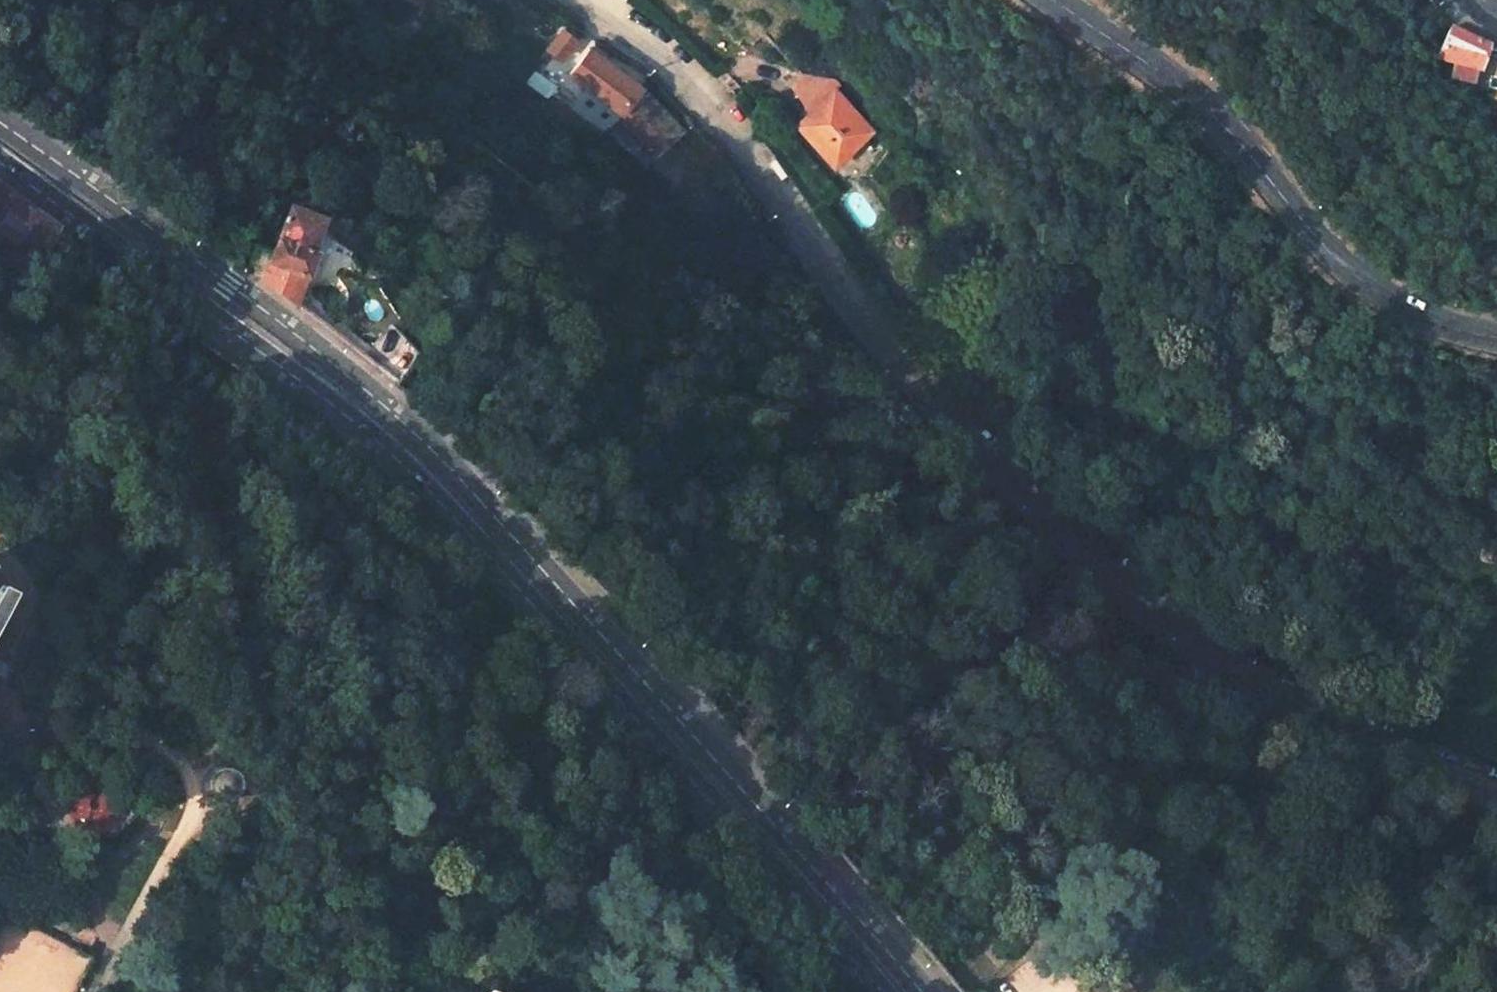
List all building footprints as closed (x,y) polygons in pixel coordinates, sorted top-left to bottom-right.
[(1485,47),(1447,28),(1431,65),(1471,79),(1485,47)] [(561,59),(576,40),(562,30),(548,49),(561,59)] [(593,91),(622,113),(642,88),(589,49),(570,74),(593,91)] [(536,73),(527,85),(549,100),(557,88),(536,73)] [(813,118),(802,126),(834,169),(872,141),(840,99),(837,95),(804,88),(796,94),(813,118)] [(577,112),(606,133),(622,113),(593,91),(577,112)] [(682,132),(645,91),(632,107),(621,120),(656,157),(682,132)] [(0,189),(0,256),(35,281),(59,231),(0,189)] [(272,259),(263,283),(297,307),(306,282),(308,283),(317,259),(312,257),(326,226),(290,211),(272,259)] [(248,273),(263,283),(272,259),(258,253),(248,273)] [(215,800),(220,804),(227,806),(234,804),(240,800),(243,794),(244,787),(242,781),(238,776),(233,773),(227,772),(221,774),(216,777),(212,782),(211,788),(212,795),(215,800)]
